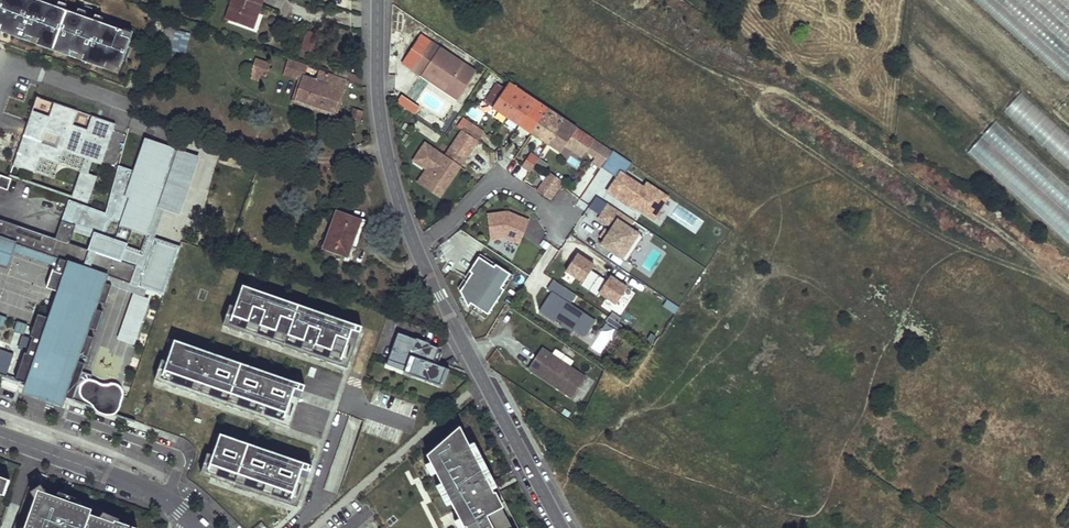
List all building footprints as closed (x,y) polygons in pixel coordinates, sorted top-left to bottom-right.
[(37,0),(0,0),(0,32),(120,71),(133,31),(37,0)] [(263,0),(235,0),(228,20),(251,28),(257,12),(261,14),(264,5),(262,3),(263,0)] [(682,0),(676,0),(673,4),(688,14),(692,7),(682,0)] [(1068,77),(1068,0),(971,0),(1066,81),(1068,77)] [(261,14),(257,12),(251,28),(255,30),(261,14)] [(148,30),(150,22),(138,17),(135,25),(148,30)] [(188,33),(164,27),(160,41),(171,44),(170,50),(183,53),(188,33)] [(316,53),(321,38),(307,33),(302,48),(316,53)] [(473,71),(430,43),(412,70),(422,76),(426,71),(447,85),(443,90),(455,98),(473,71)] [(266,76),(270,64),(256,60),(250,78),(259,80),(261,74),(266,76)] [(302,79),(306,67),(289,60),(284,73),(302,79)] [(334,113),(346,81),(306,67),(302,79),(295,99),(334,113)] [(426,71),(422,76),(443,90),(447,85),(426,71)] [(484,102),(519,125),(535,101),(508,83),(505,88),(497,83),(484,102)] [(1019,93),(1002,113),(1068,171),(1068,136),(1019,93)] [(1056,111),(1068,122),(1068,96),(1056,111)] [(101,166),(115,124),(37,98),(13,165),(54,180),(59,166),(80,173),(72,196),(89,202),(97,178),(88,175),(92,163),(101,166)] [(519,125),(547,144),(563,120),(535,101),(519,125)] [(358,126),(362,112),(354,110),(350,123),(358,126)] [(563,120),(547,144),(560,153),(564,146),(569,140),(585,151),(595,157),(604,163),(611,151),(563,120)] [(467,122),(462,131),(477,141),(483,133),(467,122)] [(1068,242),(1068,186),(993,122),(965,154),(1068,242)] [(477,141),(462,131),(444,156),(425,143),(413,161),(426,170),(432,174),(424,187),(440,197),(461,165),(458,162),(462,156),(466,159),(477,141)] [(197,155),(145,139),(133,171),(119,167),(106,212),(69,201),(62,221),(56,238),(0,219),(0,265),(7,267),(12,251),(57,266),(55,271),(63,274),(48,318),(38,314),(30,336),(32,337),(31,339),(23,336),(19,345),(28,349),(26,353),(24,352),(15,379),(27,384),(24,393),(63,406),(67,397),(93,406),(96,409),(98,412),(101,413),(104,414),(107,415),(110,415),(113,414),(116,414),(117,413),(119,411),(120,409),(121,406),(121,403),(121,400),(123,398),(124,396),(125,393),(125,391),(124,388),(122,386),(119,384),(116,383),(113,383),(109,383),(105,384),(101,384),(99,383),(96,381),(91,380),(92,375),(82,371),(85,363),(77,361),(80,353),(87,356),(94,337),(86,335),(89,327),(96,330),(103,311),(95,309),(98,301),(105,304),(112,285),(132,294),(117,339),(135,344),(150,299),(144,297),(147,288),(163,294),(179,246),(155,238),(163,210),(180,214),(197,155)] [(569,140),(564,146),(581,158),(585,151),(569,140)] [(604,163),(600,168),(616,178),(607,191),(660,227),(676,203),(627,170),(631,163),(612,150),(611,151),(604,163)] [(521,166),(529,171),(538,158),(530,152),(521,166)] [(604,163),(595,157),(592,162),(600,168),(604,163)] [(417,182),(424,187),(432,174),(426,170),(417,182)] [(548,172),(536,191),(549,200),(561,181),(548,172)] [(0,175),(0,187),(7,190),(11,179),(0,175)] [(34,207),(42,208),(44,192),(36,192),(34,207)] [(622,213),(608,204),(598,218),(611,227),(609,232),(603,240),(600,245),(626,262),(642,237),(617,220),(622,213)] [(352,242),(359,221),(334,211),(322,246),(345,255),(350,242),(352,242)] [(529,221),(515,215),(508,216),(507,212),(486,214),(489,239),(503,237),(519,244),(529,221)] [(851,227),(846,225),(843,230),(851,235),(857,225),(854,223),(851,227)] [(599,237),(603,240),(609,232),(604,229),(599,237)] [(455,296),(487,314),(511,272),(480,254),(455,296)] [(594,265),(576,254),(565,271),(582,282),(580,285),(596,296),(599,293),(616,304),(627,287),(609,276),(606,280),(591,270),(594,265)] [(575,295),(553,280),(546,289),(551,292),(538,311),(553,321),(556,317),(561,321),(559,325),(570,332),(573,329),(575,326),(585,333),(586,334),(595,321),(569,304),(575,295)] [(363,325),(243,284),(235,306),(230,322),(233,323),(234,320),(232,319),(234,314),(343,352),(341,357),(339,356),(338,359),(341,361),(352,329),(360,331),(363,325)] [(663,307),(675,313),(679,306),(667,300),(663,307)] [(235,306),(230,303),(223,324),(348,367),(360,331),(352,329),(341,361),(338,359),(339,356),(341,357),(343,352),(234,314),(232,319),(234,320),(233,323),(230,322),(235,306)] [(622,325),(612,319),(609,324),(619,330),(622,325)] [(14,331),(23,334),(27,325),(17,322),(14,331)] [(585,333),(575,326),(573,329),(583,336),(585,333)] [(415,339),(398,333),(392,348),(410,356),(405,371),(404,373),(411,376),(418,358),(437,365),(438,362),(442,353),(439,352),(441,347),(416,339),(415,339)] [(304,383),(174,338),(166,359),(161,376),(164,377),(165,374),(163,373),(164,369),(284,411),(283,415),(281,414),(279,417),(283,419),(294,387),(302,389),(302,390),(304,383)] [(392,348),(386,364),(405,371),(410,356),(392,348)] [(527,369),(571,398),(585,377),(541,348),(527,369)] [(0,349),(0,372),(7,374),(13,354),(0,349)] [(452,357),(442,363),(448,365),(455,361),(452,357)] [(166,359),(161,358),(154,378),(289,425),(302,389),(294,387),(283,419),(279,417),(281,414),(283,415),(284,411),(164,369),(163,373),(165,374),(164,377),(161,376),(166,359)] [(437,365),(418,358),(411,376),(439,386),(445,368),(441,367),(437,365)] [(443,387),(449,370),(445,368),(439,386),(443,387)] [(404,386),(408,375),(397,372),(393,382),(404,386)] [(460,429),(427,455),(465,527),(511,527),(460,429)] [(309,463),(219,432),(212,453),(206,470),(210,471),(211,468),(209,467),(210,463),(291,491),(290,495),(288,495),(287,498),(290,499),(301,467),(309,470),(310,467),(308,466),(309,463)] [(212,453),(207,451),(200,472),(296,505),(309,470),(301,467),(290,499),(287,498),(288,495),(290,495),(291,491),(210,463),(209,467),(211,468),(210,471),(206,470),(212,453)] [(38,490),(25,527),(137,527),(114,520),(113,525),(99,520),(100,517),(90,514),(92,509),(74,503),(59,497),(38,490)] [(76,498),(61,492),(59,497),(74,503),(76,498)]
